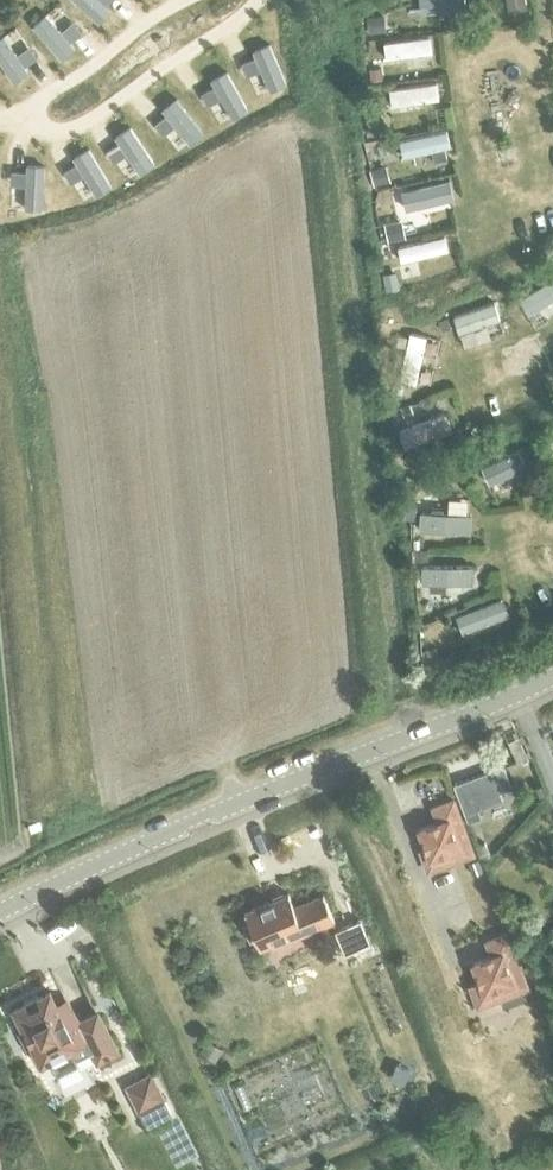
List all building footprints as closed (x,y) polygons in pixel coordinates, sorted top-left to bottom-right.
[(95,22),(110,7),(103,0),(73,0),(95,22)] [(420,10),(449,6),(449,10),(457,9),(457,5),(463,4),(463,0),(419,0),(420,10)] [(486,6),(477,8),(478,20),(488,19),(486,6)] [(29,21),(58,56),(74,43),(46,8),(29,21)] [(383,15),(367,17),(368,31),(384,29),(383,15)] [(10,78),(27,67),(2,30),(0,31),(0,64),(10,78)] [(429,34),(383,40),(385,58),(431,52),(429,34)] [(249,45),(268,90),(287,82),(269,37),(249,45)] [(209,72),(231,115),(249,106),(227,63),(209,72)] [(381,66),(368,68),(370,81),(383,79),(381,66)] [(435,79),(388,87),(391,105),(438,98),(435,79)] [(160,104),(186,141),(203,128),(177,92),(160,104)] [(368,118),(366,119),(368,135),(370,135),(385,133),(383,116),(368,118)] [(112,131),(138,171),(154,160),(128,120),(112,131)] [(445,128),(398,139),(402,155),(431,148),(433,158),(445,156),(443,146),(449,144),(445,128)] [(69,152),(93,193),(110,182),(86,142),(69,152)] [(26,158),(22,207),(43,208),(47,160),(26,158)] [(373,169),(370,170),(373,184),(375,183),(389,180),(385,166),(373,169)] [(435,180),(390,191),(394,206),(411,202),(413,209),(422,206),(421,199),(438,195),(435,180)] [(399,221),(386,225),(389,240),(403,237),(399,221)] [(447,248),(444,233),(392,246),(396,260),(447,248)] [(521,303),(533,316),(552,295),(552,271),(521,303)] [(451,315),(457,331),(498,317),(492,300),(469,309),(468,306),(460,309),(461,311),(451,315)] [(447,317),(438,321),(442,331),(451,327),(447,317)] [(425,337),(410,334),(401,377),(415,381),(425,337)] [(395,383),(393,383),(393,393),(396,393),(402,393),(402,383),(395,383)] [(398,408),(392,411),(396,421),(399,419),(412,414),(408,404),(398,408)] [(411,443),(450,427),(444,412),(420,421),(418,416),(408,420),(410,425),(405,428),(411,443)] [(518,449),(481,466),(487,479),(509,469),(512,474),(521,470),(518,465),(524,462),(518,449)] [(406,502),(405,519),(411,520),(415,520),(417,503),(410,503),(406,502)] [(419,510),(418,528),(469,531),(470,512),(441,511),(441,506),(429,505),(429,510),(419,510)] [(427,547),(414,547),(414,559),(415,559),(427,559),(427,547)] [(444,581),(472,581),(472,564),(421,564),(421,581),(429,581),(429,589),(444,589),(444,581)] [(501,596),(455,614),(461,631),(508,613),(501,596)] [(436,646),(427,649),(427,650),(430,660),(440,657),(439,655),(436,646)] [(503,766),(454,784),(468,821),(480,817),(477,809),(503,799),(499,791),(510,787),(503,766)] [(433,806),(438,821),(419,828),(426,847),(420,849),(428,869),(473,852),(453,798),(433,806)] [(485,841),(475,845),(481,859),(490,856),(485,841)] [(477,858),(469,862),(473,873),(482,870),(477,858)] [(245,909),(260,949),(273,944),(274,947),(334,921),(321,893),(293,905),(286,892),(245,909)] [(336,929),(346,952),(370,942),(360,919),(336,929)] [(480,981),(470,985),(478,1005),(527,986),(507,932),(486,940),(492,955),(473,962),(480,981)] [(25,1002),(14,1008),(23,1025),(18,1028),(29,1049),(33,1046),(42,1063),(42,1064),(43,1063),(50,1059),(52,1063),(52,1064),(57,1074),(78,1063),(76,1059),(92,1051),(98,1062),(118,1051),(98,1012),(79,1022),(66,998),(56,1003),(49,990),(39,996),(37,993),(24,1000),(25,1002)] [(209,1040),(202,1051),(216,1061),(223,1049),(209,1040)] [(397,1062),(391,1076),(404,1081),(410,1067),(397,1062)] [(151,1074),(128,1086),(139,1109),(148,1127),(171,1115),(163,1098),(151,1074)]
